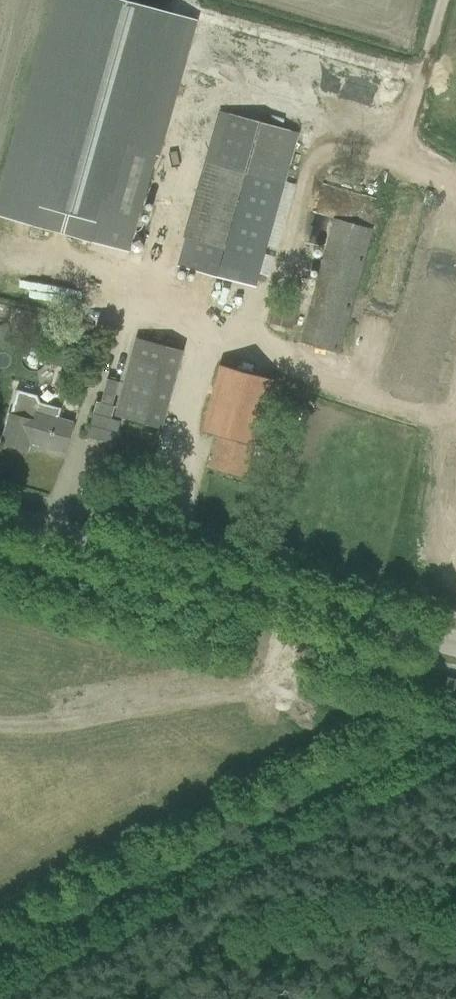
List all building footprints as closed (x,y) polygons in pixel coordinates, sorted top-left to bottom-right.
[(193,19),(162,11),(124,0),(55,0),(0,195),(0,217),(71,236),(127,252),(193,19)] [(254,288),(297,133),(219,111),(175,267),(254,288)] [(337,351),(370,229),(332,218),(299,341),(337,351)] [(296,304),(273,299),(267,323),(291,329),(296,304)] [(67,314),(51,363),(79,372),(95,324),(67,314)] [(181,351),(135,338),(113,416),(160,429),(181,351)] [(219,365),(207,411),(202,430),(217,434),(208,467),(245,477),(272,380),(219,365)] [(96,402),(86,437),(113,445),(119,422),(110,419),(113,407),(111,407),(117,382),(106,379),(100,403),(96,402)] [(16,389),(6,424),(1,443),(27,450),(29,442),(63,452),(71,423),(57,419),(60,408),(39,402),(37,395),(16,389)] [(446,677),(442,692),(455,696),(455,680),(446,677)]
